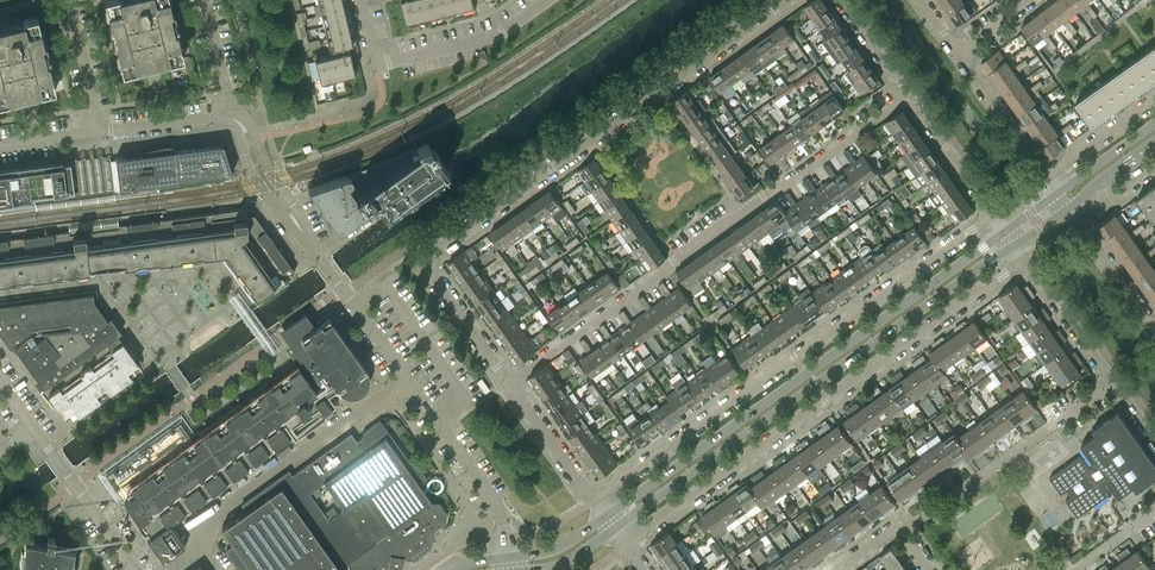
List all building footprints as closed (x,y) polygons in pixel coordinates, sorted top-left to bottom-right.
[(178,29),(177,25),(175,24),(173,18),(175,17),(174,13),(172,12),(168,0),(104,0),(111,27),(113,27),(117,45),(115,46),(122,73),(146,67),(146,65),(151,63),(152,66),(183,58),(176,30),(178,29)] [(341,0),(317,0),(330,54),(314,58),(315,61),(318,76),(320,81),(354,73),(347,44),(352,43),(341,0)] [(402,0),(408,22),(453,11),(450,0),(402,0)] [(453,11),(476,5),(475,3),(481,0),(450,0),(453,11)] [(822,0),(813,0),(804,7),(812,17),(827,7),(822,0)] [(962,0),(947,0),(942,3),(949,14),(964,3),(962,0)] [(969,0),(964,3),(949,14),(957,25),(977,11),(969,0)] [(1066,0),(1056,0),(1052,3),(1065,20),(1075,12),(1066,0)] [(1082,0),(1066,0),(1075,12),(1085,4),(1082,0)] [(1065,20),(1052,3),(1042,11),(1055,27),(1065,20)] [(1093,10),(1089,4),(1085,8),(1089,13),(1093,10)] [(819,28),(834,17),(827,7),(812,17),(819,28)] [(1098,15),(1093,10),(1089,13),(1093,19),(1098,15)] [(1055,27),(1042,11),(1032,19),(1045,35),(1055,27)] [(10,25),(1,28),(0,26),(0,104),(18,99),(18,97),(23,95),(24,98),(55,90),(48,62),(46,63),(42,45),(44,44),(37,17),(22,20),(23,22),(10,25)] [(827,38),(841,28),(834,17),(819,28),(827,38)] [(1045,35),(1032,19),(1021,27),(1034,44),(1045,35)] [(1073,26),(1069,20),(1064,24),(1069,29),(1073,26)] [(797,28),(793,22),(788,25),(793,31),(797,28)] [(794,39),(783,24),(773,32),(783,47),(783,46),(794,39)] [(1077,31),(1073,26),(1069,29),(1073,34),(1077,31)] [(801,34),(797,28),(793,31),(797,37),(801,34)] [(829,52),(849,38),(841,28),(827,38),(822,42),(829,52)] [(783,47),(773,32),(762,39),(776,59),(787,51),(783,46),(783,47)] [(1025,39),(1021,33),(1017,36),(1021,42),(1025,39)] [(308,41),(306,34),(301,35),(304,50),(321,46),(319,39),(308,41)] [(1053,41),(1049,36),(1044,39),(1048,45),(1053,41)] [(842,59),(856,49),(849,38),(829,52),(837,63),(842,59)] [(776,59),(762,39),(752,47),(762,62),(765,67),(776,59)] [(1057,47),(1053,41),(1048,45),(1052,50),(1057,47)] [(812,49),(808,43),(803,46),(808,52),(812,49)] [(1138,58),(1152,77),(1153,76),(1154,78),(1154,46),(1138,58)] [(762,62),(752,47),(741,54),(752,69),(762,62)] [(816,55),(812,49),(808,52),(812,58),(816,55)] [(849,70),(864,59),(856,49),(842,59),(849,69),(849,70)] [(989,73),(1006,61),(998,50),(981,62),(989,73)] [(752,69),(741,54),(731,62),(741,77),(744,82),(755,74),(752,69)] [(1059,56),(1054,60),(1057,64),(1063,60),(1059,56)] [(1154,80),(1154,78),(1153,76),(1152,77),(1138,58),(1107,80),(1120,100),(1121,99),(1124,102),(1154,80)] [(852,84),(871,70),(864,59),(849,70),(849,69),(844,73),(852,84)] [(1029,64),(1027,61),(1025,59),(1020,63),(1023,68),(1029,64)] [(318,76),(315,61),(308,62),(312,78),(318,76)] [(996,83),(1013,71),(1006,61),(989,73),(996,83)] [(741,77),(731,62),(720,69),(731,84),(741,77)] [(1023,68),(1020,63),(1014,67),(1017,72),(1023,68)] [(827,70),(822,64),(818,67),(823,73),(827,70)] [(802,73),(808,69),(805,65),(799,69),(802,73)] [(731,84),(720,69),(709,77),(720,92),(731,84)] [(796,78),(802,73),(799,69),(793,73),(796,78)] [(831,76),(827,70),(823,73),(827,79),(831,76)] [(860,95),(879,81),(871,70),(852,84),(860,95)] [(1004,94),(1021,82),(1013,71),(996,83),(1004,94)] [(807,80),(813,76),(810,72),(804,76),(807,80)] [(801,85),(807,80),(804,76),(798,81),(801,85)] [(1043,85),(1042,82),(1040,80),(1035,84),(1038,89),(1043,85)] [(1091,125),(1124,102),(1121,99),(1120,100),(1107,80),(1075,103),(1091,125)] [(713,88),(708,82),(704,85),(709,91),(713,88)] [(1011,104),(1028,92),(1021,82),(1004,94),(1011,104)] [(1038,89),(1035,84),(1029,88),(1032,93),(1038,89)] [(776,94),(782,90),(779,85),(773,90),(776,94)] [(785,94),(791,89),(788,85),(782,90),(785,94)] [(842,91),(837,85),(833,88),(838,94),(842,91)] [(779,98),(785,94),(782,90),(776,94),(779,98)] [(844,109),(834,95),(831,90),(820,98),(834,117),(844,109)] [(694,102),(686,91),(671,101),(679,112),(694,102)] [(846,97),(842,91),(838,94),(842,100),(846,97)] [(1019,115),(1036,103),(1028,92),(1011,104),(1019,115)] [(760,103),(766,99),(763,94),(757,99),(760,103)] [(834,117),(820,98),(809,105),(823,125),(834,117)] [(754,108),(760,103),(757,99),(751,103),(754,108)] [(1059,106),(1057,104),(1055,101),(1050,105),(1053,110),(1059,106)] [(687,123),(701,112),(694,102),(679,112),(687,123)] [(765,110),(771,106),(768,102),(762,106),(765,110)] [(728,109),(723,103),(719,106),(724,112),(728,109)] [(1026,126),(1044,113),(1036,103),(1019,115),(1026,126)] [(823,125),(809,105),(799,113),(802,118),(813,132),(823,125)] [(1053,110),(1050,105),(1044,109),(1048,114),(1053,110)] [(759,115),(765,110),(762,106),(756,110),(759,115)] [(732,115),(728,109),(724,112),(728,118),(732,115)] [(739,118),(745,114),(742,110),(736,114),(739,118)] [(892,133),(909,121),(902,110),(884,123),(892,133)] [(694,133),(709,123),(701,112),(687,123),(694,133)] [(1034,136),(1051,124),(1044,113),(1026,126),(1034,136)] [(744,126),(750,121),(747,117),(741,121),(744,126)] [(813,132),(802,118),(792,125),(802,140),(813,132)] [(702,144),(721,130),(713,119),(709,123),(694,133),(702,144)] [(899,143),(916,130),(909,121),(892,133),(899,143)] [(1074,127),(1072,125),(1070,122),(1065,126),(1068,131),(1074,127)] [(743,130),(738,124),(734,127),(738,133),(743,130)] [(1041,147),(1058,134),(1051,124),(1034,136),(1041,147)] [(802,140),(792,125),(781,133),(792,147),(802,140)] [(1068,131),(1065,126),(1059,130),(1063,135),(1068,131)] [(709,154),(728,140),(721,130),(702,144),(709,154)] [(750,141),(743,130),(738,133),(746,144),(750,141)] [(906,153),(923,140),(916,130),(899,143),(906,153)] [(792,147),(781,133),(771,140),(781,155),(792,147)] [(1049,158),(1066,145),(1058,134),(1041,147),(1049,158)] [(867,144),(863,138),(858,141),(863,147),(867,144)] [(716,165),(731,154),(736,151),(728,140),(709,154),(716,165)] [(781,155),(771,140),(760,148),(770,163),(781,155)] [(913,163),(930,150),(923,140),(906,153),(913,163)] [(308,188),(308,189),(338,231),(366,211),(364,209),(366,207),(372,207),(377,204),(385,215),(447,171),(436,155),(438,154),(433,147),(431,149),(427,142),(373,165),(346,175),(308,188)] [(132,156),(119,158),(115,158),(119,191),(180,183),(180,181),(233,174),(224,147),(224,146),(223,145),(222,145),(221,144),(219,144),(194,147),(194,148),(176,150),(175,147),(174,147),(173,146),(172,146),(171,145),(170,145),(168,145),(166,145),(131,152),(132,152),(132,156)] [(302,147),(304,151),(304,153),(312,151),(310,144),(302,147)] [(852,156),(848,149),(843,153),(848,159),(852,156)] [(920,172),(937,160),(930,150),(913,163),(920,172)] [(762,157),(758,151),(753,154),(758,160),(762,157)] [(877,158),(873,152),(869,156),(873,161),(877,158)] [(724,175),(739,165),(731,154),(716,165),(724,175)] [(876,173),(864,155),(856,161),(854,163),(866,180),(876,173)] [(866,180),(854,163),(856,161),(852,156),(848,159),(852,164),(844,170),(856,187),(866,180)] [(602,168),(594,158),(577,171),(584,181),(602,168)] [(882,164),(877,158),(873,161),(877,167),(882,164)] [(927,182),(945,170),(937,160),(920,172),(927,182)] [(34,202),(34,197),(74,192),(70,162),(61,163),(61,161),(0,169),(0,206),(34,202)] [(769,167),(765,161),(761,164),(765,170),(769,167)] [(832,170),(828,164),(824,167),(828,173),(832,170)] [(746,175),(739,165),(724,175),(731,186),(746,175)] [(609,178),(602,168),(584,181),(591,191),(609,178)] [(776,177),(771,169),(766,173),(771,181),(776,177)] [(846,194),(834,177),(836,175),(832,170),(828,173),(832,178),(824,184),(836,201),(839,205),(849,198),(846,194)] [(856,187),(844,170),(836,175),(834,177),(846,194),(856,187)] [(934,192),(952,180),(945,170),(927,182),(934,192)] [(891,178),(887,172),(883,175),(887,181),(891,178)] [(758,181),(753,185),(746,175),(731,186),(739,196),(742,195),(745,199),(762,187),(758,181)] [(616,188),(609,178),(591,191),(599,201),(616,188)] [(812,184),(808,178),(804,181),(808,187),(812,184)] [(896,184),(891,178),(887,181),(891,187),(896,184)] [(941,202),(959,190),(952,180),(934,192),(941,202)] [(826,208),(814,191),(816,189),(812,184),(808,187),(812,193),(804,198),(817,215),(826,208)] [(824,184),(816,189),(814,191),(826,208),(836,201),(824,184)] [(557,185),(553,188),(557,194),(562,191),(557,185)] [(1154,219),(1154,185),(1137,198),(1153,220),(1154,219)] [(606,211),(623,198),(616,188),(599,201),(606,211)] [(550,190),(540,197),(552,215),(562,207),(550,190)] [(948,212),(966,200),(959,190),(941,202),(948,212)] [(792,198),(788,192),(784,195),(788,201),(792,198)] [(906,198),(901,192),(897,195),(901,201),(906,198)] [(540,197),(530,204),(542,222),(552,215),(540,197)] [(613,220),(630,208),(623,198),(606,211),(613,220)] [(807,223),(794,205),(797,204),(792,198),(788,201),(792,207),(785,212),(789,218),(788,218),(792,224),(796,230),(807,223)] [(817,215),(804,198),(797,204),(794,205),(807,223),(810,227),(820,220),(816,216),(817,215)] [(891,202),(888,198),(882,202),(885,207),(891,202)] [(910,204),(906,198),(901,201),(905,207),(910,204)] [(567,199),(563,202),(567,208),(572,205),(567,199)] [(789,218),(785,212),(777,200),(766,208),(779,225),(778,225),(783,231),(792,224),(788,218),(789,218)] [(956,223),(973,210),(966,200),(948,212),(956,223)] [(1138,205),(1134,200),(1130,203),(1134,209),(1138,205)] [(885,207),(882,202),(876,206),(879,211),(885,207)] [(530,204),(520,211),(532,229),(542,222),(530,204)] [(576,211),(572,205),(567,208),(571,214),(576,211)] [(291,267),(260,224),(255,227),(251,221),(246,222),(245,219),(211,224),(210,217),(233,214),(233,217),(250,215),(249,208),(117,225),(117,227),(113,228),(114,240),(119,240),(120,245),(102,248),(104,266),(123,264),(123,267),(223,254),(256,299),(273,286),(270,282),(291,267)] [(620,230),(637,218),(630,208),(613,220),(620,230)] [(779,225),(766,208),(756,215),(769,232),(774,228),(776,231),(778,230),(776,227),(778,225),(779,225)] [(520,211),(510,218),(522,236),(532,229),(520,211)] [(871,217),(868,212),(862,216),(866,221),(871,217)] [(920,218),(916,212),(911,215),(915,221),(920,218)] [(1106,237),(1123,225),(1115,214),(1098,226),(1106,237)] [(769,232),(756,215),(746,222),(759,239),(769,232)] [(866,221),(862,216),(856,221),(860,225),(866,221)] [(510,218),(500,226),(513,243),(522,236),(510,218)] [(627,240),(644,228),(637,218),(620,230),(627,240)] [(924,224),(920,218),(915,221),(920,227),(924,224)] [(582,219),(577,222),(581,228),(586,225),(582,219)] [(759,239),(746,222),(737,229),(749,246),(759,239)] [(1145,228),(1144,225),(1142,223),(1137,227),(1140,232),(1145,228)] [(590,231),(586,225),(581,228),(586,234),(590,231)] [(930,230),(933,228),(930,225),(922,231),(925,234),(930,230)] [(1113,247),(1130,235),(1123,225),(1106,237),(1113,247)] [(500,226),(490,233),(502,250),(513,243),(500,226)] [(852,231),(848,226),(843,230),(846,235),(852,231)] [(927,243),(914,226),(904,233),(917,250),(927,243)] [(1140,232),(1137,227),(1131,231),(1134,236),(1140,232)] [(634,250),(651,238),(644,228),(627,240),(634,250)] [(749,246),(737,229),(727,236),(739,253),(749,246)] [(846,235),(843,230),(837,235),(840,239),(846,235)] [(935,237),(930,230),(925,234),(930,241),(935,237)] [(102,248),(86,250),(84,236),(69,238),(69,231),(0,240),(0,283),(89,271),(89,268),(104,266),(102,248)] [(917,250),(904,233),(894,240),(907,257),(917,250)] [(487,235),(483,238),(487,244),(491,241),(487,235)] [(1121,258),(1138,245),(1130,235),(1113,247),(1121,258)] [(739,253),(727,236),(717,243),(729,260),(739,253)] [(577,237),(571,241),(574,245),(580,241),(577,237)] [(641,260),(658,248),(651,238),(634,250),(641,260)] [(596,239),(591,242),(596,248),(600,245),(596,239)] [(832,245),(829,240),(823,245),(826,249),(832,245)] [(907,257),(894,240),(884,247),(897,265),(907,257)] [(565,245),(568,249),(574,245),(571,241),(565,245)] [(729,260),(717,243),(707,250),(719,268),(729,260)] [(582,244),(576,248),(579,253),(585,248),(582,244)] [(600,245),(596,248),(600,254),(604,251),(600,245)] [(826,249),(823,245),(817,249),(820,253),(826,249)] [(1128,268),(1145,256),(1138,245),(1121,258),(1128,268)] [(471,246),(448,263),(455,273),(473,261),(479,256),(471,246)] [(807,252),(804,247),(798,252),(801,256),(807,252)] [(897,265),(884,247),(875,254),(874,254),(884,267),(883,267),(886,272),(897,265)] [(576,248),(570,252),(573,257),(579,253),(576,248)] [(644,273),(666,258),(658,248),(641,260),(645,266),(641,269),(644,273)] [(1154,253),(1152,248),(1146,252),(1149,257),(1154,253)] [(501,255),(497,249),(493,252),(497,258),(501,255)] [(884,267),(874,254),(875,254),(872,249),(861,257),(874,274),(883,267),(884,267)] [(719,268),(707,250),(697,257),(709,275),(719,268)] [(557,251),(551,255),(554,259),(560,255),(557,251)] [(801,256),(798,252),(792,256),(795,260),(801,256)] [(506,261),(501,255),(497,258),(501,264),(506,261)] [(526,263),(531,269),(534,273),(544,266),(536,255),(526,263)] [(554,259),(551,255),(545,259),(548,264),(554,259)] [(812,259),(809,255),(803,259),(806,263),(812,259)] [(1136,279),(1153,267),(1145,256),(1128,268),(1136,279)] [(709,275),(697,257),(687,264),(699,282),(709,275)] [(874,274),(861,257),(851,264),(864,281),(874,274)] [(562,258),(556,262),(559,267),(565,262),(562,258)] [(610,258),(605,262),(610,267),(614,264),(610,258)] [(806,263),(803,259),(797,263),(800,267),(806,263)] [(473,261),(455,273),(462,283),(480,271),(473,261)] [(787,266),(784,261),(778,266),(781,270),(787,266)] [(556,262),(550,266),(553,271),(559,267),(556,262)] [(614,264),(610,267),(614,273),(618,270),(614,264)] [(704,287),(699,282),(687,264),(677,271),(693,295),(704,287)] [(864,281),(851,264),(841,271),(854,288),(864,281)] [(781,270),(778,266),(772,270),(775,274),(781,270)] [(1154,281),(1154,270),(1153,267),(1136,279),(1143,290),(1154,281)] [(515,275),(511,269),(507,272),(511,278),(515,275)] [(534,273),(531,269),(525,273),(528,278),(534,273)] [(792,273),(789,269),(783,273),(786,277),(792,273)] [(480,271),(462,283),(469,293),(487,280),(480,271)] [(620,289),(608,271),(598,279),(610,296),(620,289)] [(854,288),(841,271),(831,278),(844,295),(854,288)] [(542,272),(536,276),(540,281),(545,277),(542,272)] [(625,277),(627,275),(625,272),(617,277),(619,281),(625,277)] [(786,277),(783,273),(777,277),(780,282),(784,287),(789,283),(786,278),(786,277)] [(522,285),(515,275),(511,278),(515,284),(515,287),(516,289),(522,285)] [(536,276),(530,281),(534,285),(540,281),(536,276)] [(767,280),(764,276),(758,280),(761,284),(767,280)] [(630,284),(625,277),(619,281),(624,288),(630,284)] [(844,295),(831,278),(822,285),(834,302),(844,295)] [(610,296),(598,279),(588,286),(600,303),(610,296)] [(487,280),(469,293),(476,303),(494,290),(487,280)] [(761,284),(758,280),(752,284),(755,288),(761,284)] [(667,287),(663,281),(659,285),(663,290),(667,287)] [(1154,297),(1154,281),(1143,290),(1151,300),(1154,297)] [(773,287),(769,283),(763,287),(767,291),(773,287)] [(1005,309),(1031,290),(1027,285),(1023,288),(1024,290),(1022,291),(1016,283),(997,297),(1005,309)] [(834,302),(822,285),(812,292),(824,309),(834,302)] [(600,303),(588,286),(578,293),(590,310),(600,303)] [(681,312),(669,295),(671,293),(667,287),(663,290),(667,296),(659,302),(672,319),(681,312)] [(679,287),(671,293),(669,295),(681,312),(692,305),(679,287)] [(767,291),(763,287),(758,291),(761,296),(767,291)] [(590,310),(578,293),(574,288),(564,295),(568,300),(580,317),(590,310)] [(824,309),(812,292),(811,292),(808,288),(798,294),(802,299),(814,317),(824,309)] [(530,295),(525,289),(521,292),(525,298),(530,295)] [(494,290),(476,303),(484,313),(501,300),(494,290)] [(747,294),(744,290),(738,294),(741,298),(747,294)] [(1032,306),(1028,300),(1027,298),(1029,297),(1030,299),(1035,296),(1031,290),(1005,309),(1013,320),(1032,306)] [(9,347),(32,330),(69,325),(70,329),(37,334),(27,341),(26,339),(14,348),(43,388),(117,335),(121,332),(110,318),(107,320),(94,302),(93,294),(0,306),(0,335),(9,347)] [(741,298),(738,294),(732,298),(736,303),(741,298)] [(534,301),(530,295),(525,298),(529,304),(534,301)] [(647,301),(643,296),(639,299),(643,305),(647,301)] [(753,302),(749,297),(744,301),(747,306),(753,302)] [(814,317),(802,299),(792,306),(804,324),(814,317)] [(501,300),(484,313),(491,323),(508,310),(501,300)] [(580,317),(568,300),(558,307),(571,324),(580,317)] [(662,326),(649,309),(651,307),(647,301),(643,305),(647,310),(639,316),(652,333),(662,326)] [(747,306),(744,301),(738,306),(741,310),(747,306)] [(659,302),(651,307),(649,309),(662,326),(672,319),(659,302)] [(728,308),(724,304),(719,308),(722,313),(728,308)] [(804,324),(792,306),(782,313),(795,331),(804,324)] [(1021,331),(1047,312),(1043,307),(1038,310),(1040,312),(1038,314),(1032,306),(1013,320),(1021,331)] [(571,324),(558,307),(548,314),(560,332),(571,324)] [(722,313),(719,308),(713,312),(716,317),(722,313)] [(544,315),(540,309),(535,312),(539,318),(544,315)] [(508,310),(491,323),(498,333),(515,320),(508,310)] [(627,316),(623,310),(619,313),(623,319),(627,316)] [(733,316),(730,311),(724,315),(727,320),(733,316)] [(1048,328),(1044,322),(1043,320),(1045,319),(1046,321),(1051,318),(1047,312),(1021,331),(1029,342),(1048,328)] [(366,370),(343,338),(328,317),(315,327),(306,315),(305,313),(280,331),(281,333),(316,382),(320,379),(324,384),(330,380),(337,391),(339,393),(342,395),(344,396),(347,397),(350,398),(353,397),(356,397),(359,396),(362,394),(364,392),(366,390),(367,387),(368,385),(369,382),(369,379),(368,376),(367,373),(366,370)] [(795,331),(782,313),(772,320),(785,338),(795,331)] [(548,321),(544,315),(539,318),(544,324),(548,321)] [(727,320),(724,315),(718,320),(721,324),(727,320)] [(642,340),(629,323),(632,321),(627,316),(623,319),(627,325),(619,330),(632,347),(642,340)] [(652,333),(639,316),(632,321),(629,323),(642,340),(652,333)] [(986,338),(972,318),(964,324),(963,322),(959,324),(975,346),(986,338)] [(515,320),(498,333),(505,342),(522,330),(515,320)] [(785,338),(772,320),(762,327),(775,345),(785,338)] [(775,345),(762,327),(758,322),(748,329),(752,335),(765,352),(775,345)] [(599,327),(603,333),(608,330),(604,324),(599,327)] [(975,346),(959,324),(955,327),(957,329),(950,335),(964,354),(975,346)] [(1037,353),(1063,334),(1059,329),(1054,332),(1056,334),(1054,336),(1048,328),(1029,342),(1037,353)] [(558,335),(554,329),(550,332),(554,338),(558,335)] [(522,330),(505,342),(512,352),(529,340),(522,330)] [(622,355),(610,337),(612,336),(608,330),(603,333),(607,339),(600,344),(612,362),(622,355)] [(619,330),(612,336),(610,337),(622,355),(632,347),(619,330)] [(706,335),(703,330),(697,334),(700,339),(706,335)] [(700,339),(697,334),(691,339),(694,343),(700,339)] [(1064,350),(1060,344),(1058,342),(1060,341),(1062,343),(1066,340),(1063,334),(1037,353),(1045,364),(1064,350)] [(117,335),(43,388),(40,390),(43,395),(52,389),(54,391),(48,395),(63,416),(74,409),(78,415),(100,399),(99,398),(108,391),(109,392),(131,377),(127,371),(138,363),(117,335)] [(765,352),(752,335),(742,342),(755,359),(765,352)] [(964,354),(950,335),(942,340),(940,337),(937,340),(953,362),(964,354)] [(579,341),(584,347),(588,344),(584,338),(579,341)] [(529,340),(512,352),(519,363),(537,350),(529,340)] [(953,362),(937,340),(933,342),(935,345),(927,351),(932,358),(933,357),(942,370),(942,369),(953,362)] [(755,359),(742,342),(732,349),(745,366),(755,359)] [(607,374),(590,351),(592,350),(588,344),(584,347),(588,353),(580,359),(596,382),(607,374)] [(600,344),(592,350),(590,351),(607,374),(616,367),(612,362),(600,344)] [(687,349),(683,344),(677,349),(681,353),(687,349)] [(573,356),(568,349),(563,353),(568,360),(573,356)] [(681,353),(677,349),(672,353),(675,357),(681,353)] [(1052,375),(1078,356),(1074,351),(1070,354),(1071,356),(1069,358),(1064,350),(1045,364),(1052,375)] [(739,371),(726,353),(716,361),(729,378),(739,371)] [(947,376),(942,369),(942,370),(933,357),(932,358),(925,363),(924,361),(926,359),(922,355),(917,359),(936,385),(947,376)] [(1003,361),(999,355),(993,359),(997,365),(1003,361)] [(573,356),(568,360),(565,361),(568,365),(576,359),(573,356)] [(1080,373),(1076,367),(1074,365),(1076,363),(1078,365),(1082,362),(1078,356),(1052,375),(1061,386),(1080,373)] [(667,363),(664,358),(658,363),(661,367),(667,363)] [(936,385),(917,359),(912,363),(915,367),(917,366),(918,368),(911,373),(924,392),(936,385)] [(729,378),(716,361),(706,368),(719,385),(729,378)] [(583,369),(578,363),(574,366),(578,372),(583,369)] [(661,367),(658,363),(652,367),(655,371),(661,367)] [(547,364),(529,377),(537,387),(554,375),(547,364)] [(1009,369),(1005,364),(999,368),(1003,373),(1009,369)] [(170,525),(255,464),(316,420),(314,416),(316,415),(314,411),(312,413),(310,410),(316,405),(323,415),(331,410),(322,398),(317,401),(318,395),(298,367),(287,375),(289,377),(279,384),(277,382),(256,398),(257,400),(248,407),(246,405),(224,420),(226,422),(216,429),(215,427),(194,442),(180,422),(105,475),(150,538),(147,541),(163,562),(185,546),(170,525)] [(986,373),(982,367),(976,371),(980,377),(986,373)] [(719,385),(706,368),(696,375),(709,392),(719,385)] [(587,375),(583,369),(578,372),(582,378),(587,375)] [(924,392),(911,373),(903,379),(902,376),(904,375),(900,371),(895,374),(913,400),(918,406),(928,398),(924,393),(924,392)] [(980,377),(976,371),(971,375),(975,381),(980,377)] [(647,377),(644,373),(638,377),(641,381),(647,377)] [(913,400),(895,374),(890,378),(893,383),(895,381),(896,383),(888,389),(902,408),(913,400)] [(554,375),(537,387),(544,397),(561,384),(554,375)] [(709,392),(696,375),(686,382),(699,399),(709,392)] [(676,389),(689,406),(699,399),(686,382),(682,376),(672,383),(676,389)] [(992,382),(988,376),(982,380),(986,386),(992,382)] [(641,381),(638,377),(632,381),(635,385),(641,381)] [(481,378),(476,381),(485,393),(486,392),(489,389),(481,378)] [(986,386),(982,380),(977,384),(981,389),(986,386)] [(597,389),(592,383),(588,386),(592,392),(597,389)] [(561,384),(544,397),(551,407),(568,394),(561,384)] [(963,389),(959,384),(954,388),(958,393),(963,389)] [(902,408),(888,389),(881,395),(879,392),(881,391),(878,386),(873,390),(891,416),(902,408)] [(627,391),(624,387),(618,391),(621,395),(627,391)] [(601,395),(597,389),(592,392),(597,398),(601,395)] [(689,406),(676,389),(666,396),(669,401),(670,401),(679,413),(680,413),(689,406)] [(891,416),(873,390),(867,394),(870,399),(872,397),(874,399),(866,405),(880,424),(891,416)] [(1038,410),(1024,390),(1012,399),(1028,420),(1031,418),(1030,415),(1038,410)] [(618,391),(612,395),(615,400),(621,395),(618,391)] [(970,397),(966,392),(960,396),(964,401),(970,397)] [(568,394),(551,407),(558,417),(575,404),(568,394)] [(964,401),(960,396),(955,400),(959,405),(964,401)] [(1046,403),(1041,396),(1035,400),(1040,408),(1046,403)] [(582,399),(578,402),(585,411),(589,408),(582,399)] [(1028,420),(1012,399),(1001,406),(1015,426),(1023,420),(1024,423),(1028,420)] [(679,413),(670,401),(669,401),(660,408),(672,425),(683,418),(680,413),(679,413)] [(880,424),(866,405),(859,410),(857,408),(859,407),(856,402),(851,406),(869,432),(880,424)] [(611,409),(607,403),(602,406),(606,412),(611,409)] [(575,404),(558,417),(565,426),(582,414),(575,404)] [(869,432),(851,406),(845,410),(848,415),(850,413),(852,415),(844,421),(857,440),(869,432)] [(1015,426),(1001,406),(990,414),(1006,436),(1009,434),(1007,431),(1015,426)] [(672,425),(660,408),(650,415),(663,432),(672,425)] [(615,414),(611,409),(606,412),(611,418),(615,414)] [(950,416),(946,410),(940,414),(944,420),(950,416)] [(1118,412),(1092,430),(1096,435),(1081,445),(1088,456),(1084,459),(1081,455),(1049,478),(1061,494),(1066,490),(1071,496),(1065,500),(1077,517),(1109,494),(1106,490),(1110,487),(1118,497),(1133,486),(1136,491),(1154,478),(1154,464),(1118,412)] [(582,414),(565,426),(572,436),(589,424),(582,414)] [(944,420),(940,414),(935,418),(939,424),(944,420)] [(1006,436),(990,414),(979,422),(993,442),(1000,436),(1002,439),(1006,436)] [(663,432),(650,415),(640,422),(653,439),(663,432)] [(446,513),(439,503),(432,502),(419,484),(427,478),(416,463),(410,462),(389,434),(380,420),(362,433),(368,441),(360,447),(350,433),(292,475),(288,471),(242,504),(247,511),(222,528),(234,545),(226,550),(239,569),(397,569),(398,569),(400,557),(411,559),(430,546),(433,530),(445,522),(446,513)] [(625,428),(621,422),(616,426),(621,432),(625,428)] [(653,439),(640,422),(630,429),(642,446),(653,439)] [(993,442),(979,422),(968,430),(984,452),(987,450),(985,447),(993,442)] [(852,444),(838,425),(830,431),(829,429),(831,427),(828,423),(822,426),(841,452),(852,444)] [(589,424),(572,436),(579,446),(596,434),(589,424)] [(841,452),(822,426),(817,430),(820,435),(822,433),(823,435),(816,441),(830,460),(841,452)] [(927,432),(923,426),(918,430),(922,436),(927,432)] [(889,432),(895,440),(903,435),(897,427),(889,432)] [(629,434),(625,428),(621,432),(625,437),(629,434)] [(922,436),(918,430),(912,434),(916,440),(922,436)] [(984,452),(968,430),(958,438),(957,438),(968,453),(967,453),(970,458),(978,452),(980,454),(984,452)] [(968,453),(957,438),(958,438),(954,433),(943,441),(958,463),(962,461),(960,458),(967,453),(968,453)] [(596,434),(579,446),(586,456),(604,444),(596,434)] [(830,460),(816,441),(808,446),(807,444),(809,443),(806,438),(800,442),(819,468),(830,460)] [(958,463),(943,441),(932,449),(945,469),(953,463),(955,466),(958,463)] [(819,468),(800,442),(795,446),(798,451),(800,449),(801,451),(794,457),(808,476),(819,468)] [(905,448),(901,442),(896,446),(900,452),(905,448)] [(639,449),(635,443),(631,446),(635,452),(639,449)] [(604,444),(586,456),(593,466),(611,454),(604,444)] [(900,452),(896,446),(890,450),(894,456),(900,452)] [(945,469),(932,449),(920,457),(936,479),(940,477),(938,474),(945,469)] [(611,454),(593,466),(601,476),(618,464),(611,454)] [(808,476),(794,457),(786,462),(785,460),(787,459),(784,454),(778,458),(797,484),(808,476)] [(936,479),(920,457),(909,465),(923,484),(931,479),(932,482),(936,479)] [(797,484),(778,458),(773,462),(776,466),(778,465),(779,467),(772,473),(785,492),(797,484)] [(883,464),(879,458),(873,462),(877,468),(883,464)] [(923,484),(909,465),(898,473),(914,495),(918,492),(916,490),(923,484)] [(872,472),(868,466),(862,470),(866,476),(872,472)] [(785,492),(772,473),(764,478),(762,476),(764,475),(761,470),(756,474),(774,500),(785,492)] [(914,495),(898,473),(887,481),(901,501),(909,495),(910,497),(914,495)] [(774,500),(756,474),(750,478),(754,482),(756,481),(757,483),(750,488),(749,488),(758,501),(763,508),(774,500)] [(855,484),(851,478),(845,482),(849,488),(855,484)] [(758,501),(749,488),(750,488),(745,481),(737,487),(735,484),(731,487),(747,509),(758,501)] [(828,482),(822,485),(826,491),(832,487),(828,482)] [(849,488),(845,482),(840,486),(844,492),(849,488)] [(895,504),(882,485),(870,493),(886,515),(889,513),(887,510),(895,504)] [(747,509),(731,487),(728,489),(730,492),(722,497),(736,517),(747,509)] [(886,515),(870,493),(859,501),(873,520),(880,515),(882,518),(886,515)] [(833,500),(829,494),(823,498),(827,503),(833,500)] [(736,517),(722,497),(715,503),(713,500),(709,503),(725,524),(736,517)] [(827,503),(823,498),(818,502),(822,507),(827,503)] [(873,520),(859,501),(848,509),(864,531),(867,528),(865,526),(873,520)] [(725,524),(709,503),(706,505),(708,508),(700,513),(714,533),(725,524)] [(864,531),(848,509),(837,517),(851,536),(858,531),(860,533),(864,531)] [(811,515),(807,510),(801,514),(805,519),(811,515)] [(805,519),(801,514),(796,518),(800,523),(805,519)] [(851,536),(837,517),(826,525),(842,547),(845,544),(843,542),(851,536)] [(775,524),(771,518),(766,522),(770,528),(775,524)] [(703,524),(699,519),(694,523),(698,528),(703,524)] [(786,528),(784,526),(782,523),(777,527),(781,532),(786,528)] [(707,530),(703,524),(698,528),(702,534),(707,530)] [(842,547),(826,525),(815,533),(829,552),(836,547),(838,549),(842,547)] [(781,532),(777,527),(771,531),(775,536),(781,532)] [(758,536),(754,530),(749,534),(753,540),(758,536)] [(655,559),(677,543),(669,531),(650,545),(656,553),(653,555),(655,559)] [(829,552),(815,533),(804,541),(819,563),(823,560),(821,557),(829,552)] [(753,540),(749,534),(743,538),(747,544),(753,540)] [(71,560),(72,560),(74,549),(53,545),(55,537),(42,535),(41,543),(25,541),(23,552),(25,552),(22,565),(21,564),(20,569),(69,569),(71,560)] [(764,544),(760,539),(755,543),(759,548),(764,544)] [(719,547),(715,541),(709,545),(713,551),(719,547)] [(819,563),(804,541),(793,549),(806,568),(814,563),(816,565),(819,563)] [(666,568),(685,554),(677,543),(655,559),(658,562),(661,560),(666,568)] [(759,548),(755,543),(749,546),(753,552),(759,548)] [(1152,550),(1146,543),(1140,548),(1146,555),(1152,550)] [(736,552),(732,546),(726,550),(730,556),(736,552)] [(723,552),(719,547),(713,551),(717,556),(723,552)] [(890,548),(888,550),(880,556),(883,559),(885,560),(890,566),(884,569),(905,569),(906,569),(890,548)] [(1138,550),(1130,556),(1128,554),(1130,552),(1127,548),(1121,552),(1135,569),(1150,569),(1151,569),(1138,550)] [(793,549),(781,557),(791,569),(803,569),(806,568),(793,549)] [(744,550),(738,555),(732,559),(736,564),(748,556),(744,550)] [(1072,564),(1083,556),(1079,551),(1069,558),(1072,564)] [(1121,552),(1116,555),(1119,560),(1121,559),(1123,561),(1115,566),(1118,569),(1135,569),(1121,552)] [(693,565),(685,554),(666,568),(668,569),(686,569),(693,565)] [(781,557),(770,564),(774,569),(791,569),(781,557)]
